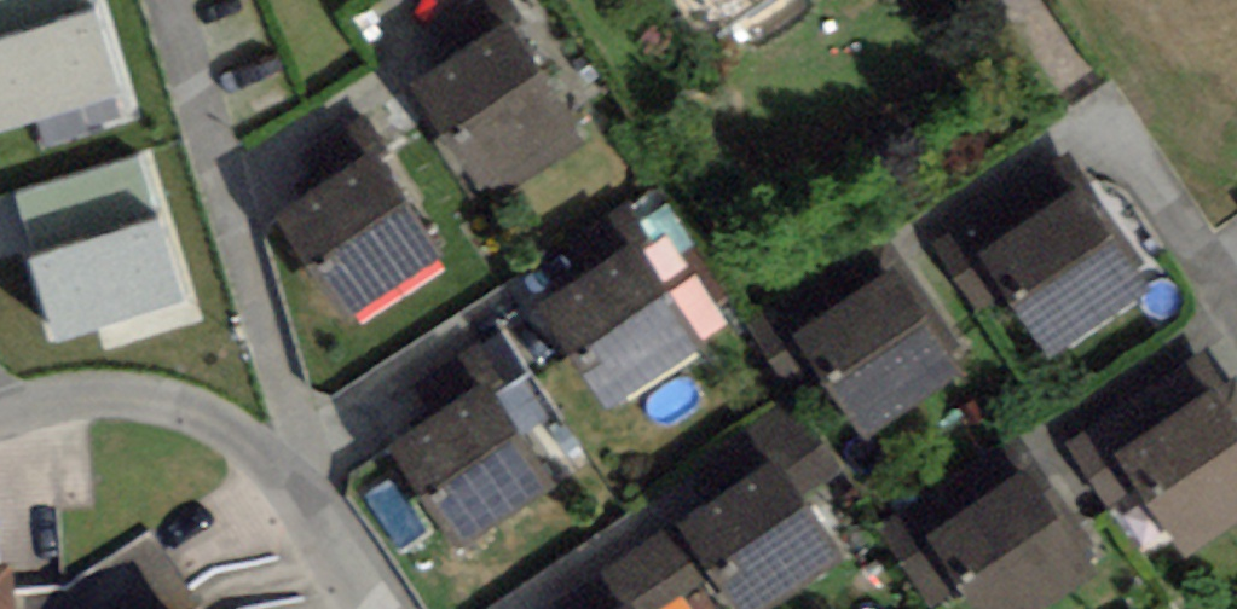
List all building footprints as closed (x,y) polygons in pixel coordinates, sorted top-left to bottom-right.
[(2,138),(139,94),(109,0),(0,0),(0,131),(2,138)] [(418,99),(477,181),(571,115),(511,32),(418,99)] [(274,225),(333,307),(427,241),(368,158),(274,225)] [(1006,284),(1043,340),(1136,280),(1078,190),(1016,229),(1002,208),(950,242),(986,296),(1006,284)] [(539,319),(599,402),(692,335),(633,252),(539,319)] [(811,364),(848,421),(942,361),(883,270),(821,310),(808,289),(756,323),(791,377),(811,364)] [(386,459),(445,542),(539,475),(480,392),(386,459)] [(1172,545),(1236,503),(1236,441),(1207,395),(1145,435),(1131,413),(1079,447),(1115,502),(1135,489),(1172,545)] [(735,608),(747,608),(833,548),(773,465),(680,532),(735,608)] [(971,608),(1010,608),(1076,566),(1018,476),(956,516),(942,494),(890,528),(926,583),(946,570),(971,608)]
